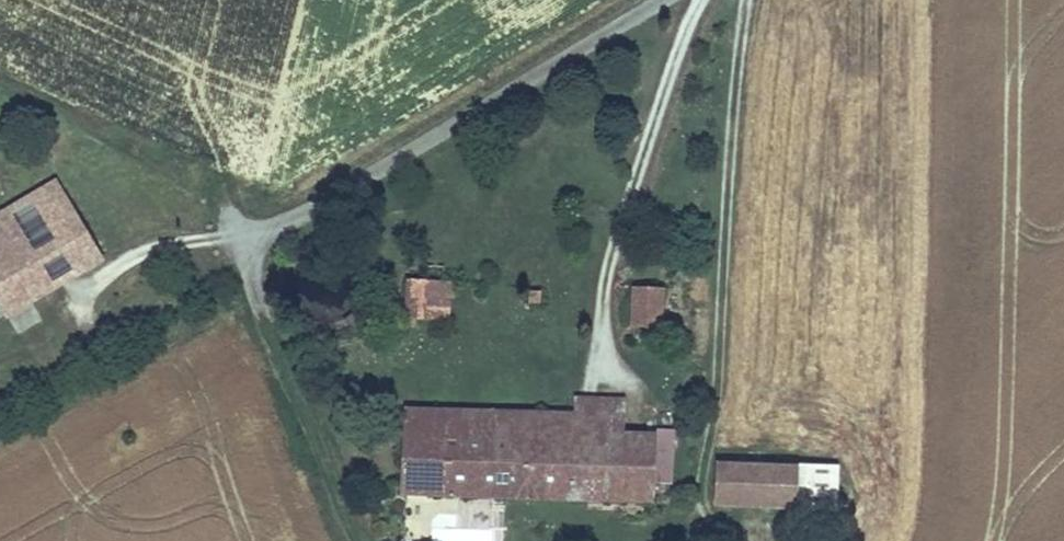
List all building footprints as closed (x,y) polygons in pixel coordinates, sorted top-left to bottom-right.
[(4,318),(105,259),(56,177),(0,210),(0,311),(4,318)] [(428,259),(428,279),(446,279),(446,259),(428,259)] [(427,319),(428,279),(405,279),(405,319),(427,319)] [(452,320),(452,279),(446,279),(428,279),(427,319),(452,320)] [(664,287),(631,285),(630,326),(663,328),(664,287)] [(435,497),(437,427),(623,432),(624,396),(574,394),(573,411),(405,406),(402,496),(435,497)] [(621,502),(623,432),(437,427),(435,497),(621,502)] [(658,503),(659,433),(623,432),(621,502),(658,503)] [(839,508),(840,462),(715,459),(714,506),(839,508)]
